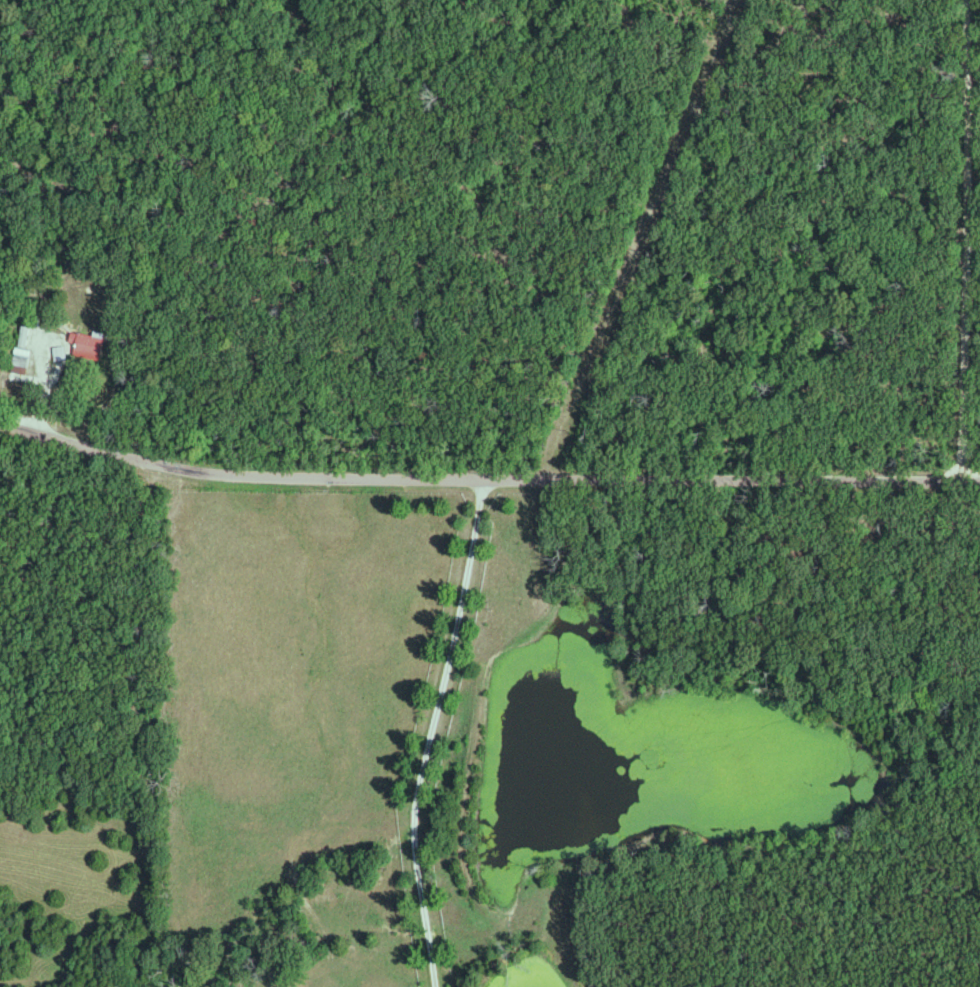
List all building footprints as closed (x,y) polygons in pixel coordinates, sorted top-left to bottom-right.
[(30,347),(33,326),(25,325),(22,346),(30,347)] [(58,360),(70,359),(69,345),(57,346),(58,360)]
